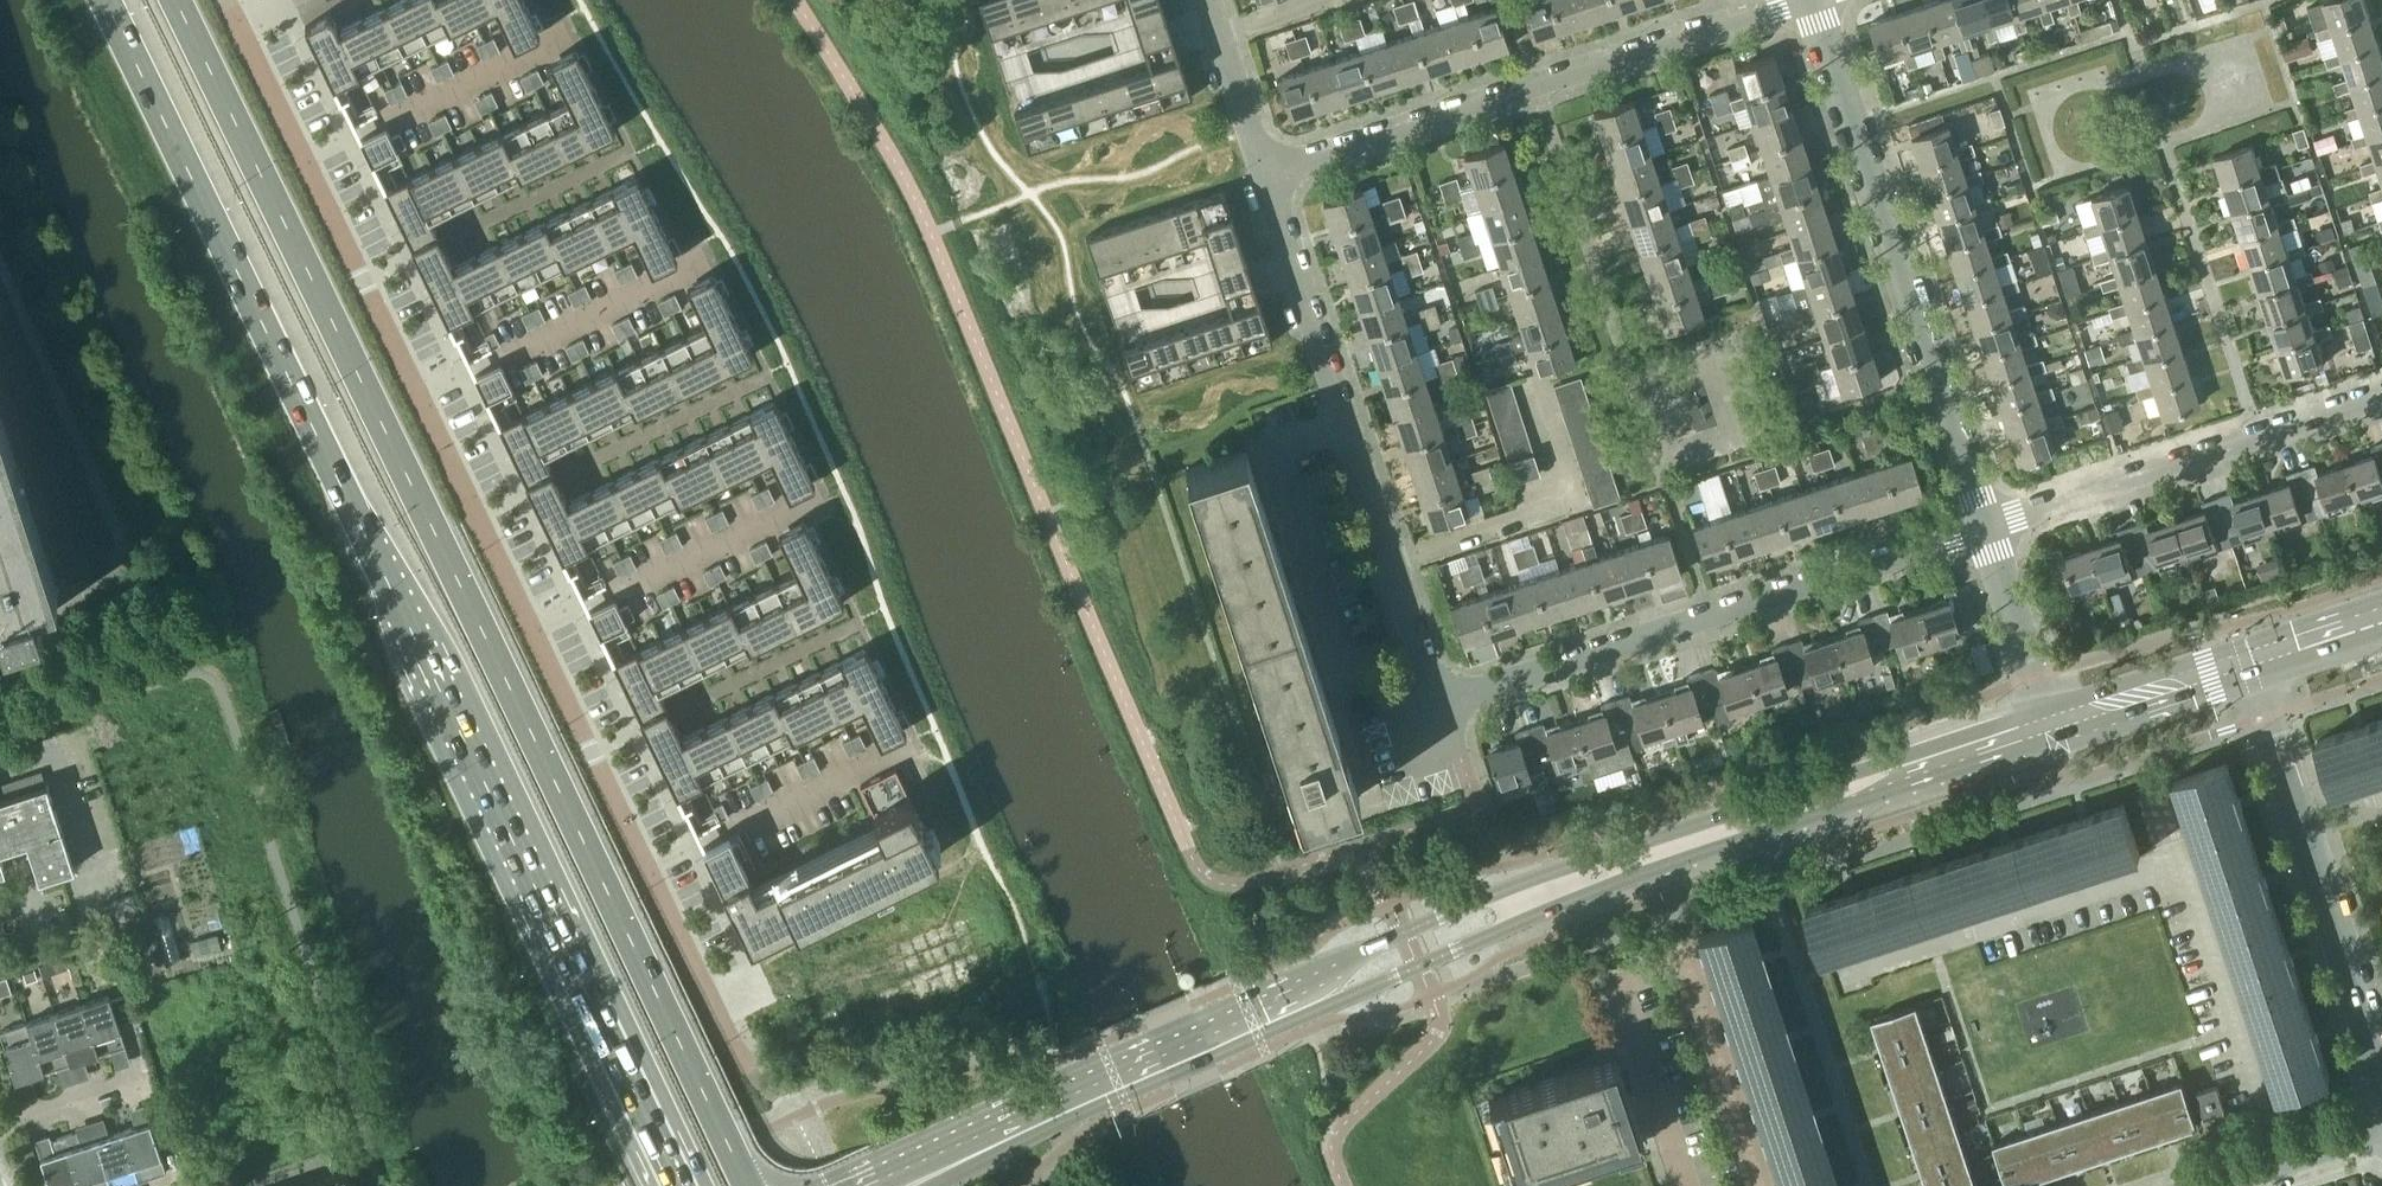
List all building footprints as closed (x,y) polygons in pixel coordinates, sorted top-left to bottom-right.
[(384,8),(405,50),(428,39),(409,0),(400,0),(395,2),(384,8)] [(428,39),(451,28),(437,0),(409,0),(428,39)] [(451,28),(474,17),(465,0),(437,0),(451,28)] [(474,17),(496,6),(492,0),(465,0),(474,17)] [(496,6),(504,24),(515,46),(540,33),(530,12),(524,0),(492,0),(496,6)] [(990,36),(1018,27),(1009,0),(978,0),(990,36)] [(1169,19),(1140,29),(1131,0),(1104,0),(996,36),(1019,107),(1157,62),(1152,48),(1176,41),(1169,19)] [(1039,0),(1009,0),(1018,27),(1045,18),(1039,0)] [(1070,0),(1039,0),(1045,18),(1073,9),(1070,0)] [(1100,0),(1070,0),(1073,9),(1100,0)] [(1138,29),(1167,19),(1161,0),(1128,0),(1138,29)] [(1415,0),(1411,0),(1404,2),(1410,19),(1420,16),(1415,0)] [(1530,36),(1558,27),(1550,0),(1519,0),(1530,36)] [(1558,27),(1586,18),(1580,0),(1550,0),(1558,27)] [(1586,18),(1613,9),(1610,0),(1580,0),(1586,18)] [(1613,9),(1640,1),(1640,0),(1610,0),(1613,9)] [(1966,45),(1951,0),(1932,0),(1922,3),(1939,54),(1944,52),(1939,37),(1955,31),(1961,47),(1966,45)] [(1993,36),(1981,0),(1951,0),(1966,45),(1971,44),(1966,27),(1982,22),(1987,38),(1993,36)] [(2020,27),(2011,0),(1981,0),(1993,36),(1998,35),(1993,19),(2010,13),(2015,29),(2020,27)] [(2047,19),(2041,0),(2011,0),(2020,27),(2025,26),(2020,10),(2036,5),(2041,21),(2047,19)] [(2047,19),(2053,17),(2047,1),(2051,0),(2041,0),(2047,19)] [(2074,10),(2071,0),(2064,0),(2068,12),(2074,10)] [(2074,10),(2080,8),(2077,0),(2071,0),(2074,10)] [(2332,23),(2333,28),(2369,16),(2364,0),(2325,0),(2324,0),(2332,23)] [(2211,14),(2224,10),(2220,1),(2208,5),(2211,14)] [(1410,19),(1404,2),(1394,6),(1399,23),(1410,19)] [(1895,12),(1912,63),(1917,62),(1912,46),(1928,40),(1933,56),(1939,54),(1922,3),(1895,12)] [(1496,6),(1468,15),(1481,55),(1508,46),(1496,6)] [(382,9),(372,13),(362,19),(361,19),(381,62),(405,50),(384,8),(382,9)] [(1906,65),(1912,63),(1895,12),(1867,21),(1878,57),(1901,49),(1906,65)] [(331,13),(305,25),(353,124),(376,113),(377,112),(373,103),(358,110),(344,80),(360,72),(339,29),(331,13)] [(2279,33),(2290,30),(2285,14),(2275,17),(2279,33)] [(1468,15),(1441,24),(1454,64),(1481,55),(1468,15)] [(2333,28),(2332,23),(2315,29),(2319,39),(2335,34),(2340,50),(2342,55),(2378,43),(2369,16),(2333,28)] [(1359,17),(1349,20),(1355,38),(1365,34),(1359,17)] [(339,29),(360,72),(381,62),(361,19),(339,29)] [(1345,41),(1355,38),(1349,20),(1339,24),(1345,41)] [(1441,24),(1414,33),(1427,72),(1454,64),(1441,24)] [(1414,33),(1387,42),(1400,81),(1427,72),(1414,33)] [(1296,38),(1301,54),(1312,51),(1306,34),(1296,38)] [(485,41),(492,54),(500,50),(494,37),(485,41)] [(1301,54),(1296,38),(1285,41),(1291,58),(1301,54)] [(2296,40),(2283,44),(2288,61),(2301,56),(2296,40)] [(483,58),(492,54),(485,41),(477,45),(483,58)] [(1387,42),(1359,51),(1372,90),(1400,81),(1387,42)] [(2340,50),(2324,56),(2327,66),(2344,61),(2349,77),(2351,82),(2381,72),(2381,55),(2378,43),(2342,55),(2340,50)] [(560,82),(569,99),(590,142),(615,130),(586,69),(576,48),(575,48),(550,60),(560,82)] [(2015,52),(2018,61),(2030,57),(2027,48),(2015,52)] [(1961,79),(1976,75),(1970,58),(1968,49),(1954,53),(1961,79)] [(1359,51),(1332,60),(1345,99),(1372,90),(1359,51)] [(1970,58),(1976,75),(1994,70),(1989,52),(1970,58)] [(1733,66),(1742,94),(1781,81),(1772,53),(1733,66)] [(1165,105),(1192,96),(1179,55),(1151,64),(1165,105)] [(439,63),(446,76),(454,72),(448,59),(439,63)] [(1332,60),(1305,69),(1318,108),(1345,99),(1332,60)] [(437,81),(446,76),(439,63),(431,67),(437,81)] [(1151,64),(1124,73),(1137,114),(1165,105),(1151,64)] [(538,69),(529,73),(536,86),(544,82),(538,69)] [(1318,108),(1305,69),(1278,78),(1291,117),(1318,108)] [(2349,77),(2333,83),(2336,93),(2353,88),(2358,104),(2360,109),(2381,102),(2381,72),(2351,82),(2349,77)] [(527,90),(536,86),(529,73),(521,77),(527,90)] [(1096,82),(1110,123),(1137,114),(1124,73),(1096,82)] [(393,85),(399,99),(408,95),(401,81),(393,85)] [(1789,108),(1781,81),(1742,94),(1751,121),(1789,108)] [(1919,84),(1922,93),(1933,89),(1930,81),(1919,84)] [(1096,82),(1069,91),(1083,132),(1110,123),(1096,82)] [(391,103),(399,99),(393,85),(385,90),(384,90),(391,103)] [(1904,91),(1907,99),(1920,94),(1918,87),(1904,91)] [(1713,104),(1731,98),(1728,88),(1710,94),(1713,104)] [(491,91),(483,95),(489,108),(498,104),(492,91),(491,91)] [(1069,91),(1041,100),(1055,141),(1083,132),(1069,91)] [(481,112),(489,108),(483,95),(475,99),(474,99),(481,112)] [(1731,98),(1713,104),(1717,115),(1735,109),(1731,98)] [(590,142),(569,99),(547,110),(568,153),(579,147),(589,143),(590,142)] [(1601,140),(1641,127),(1631,99),(1592,112),(1601,140)] [(1014,108),(1028,150),(1055,141),(1041,100),(1014,108)] [(2358,104),(2342,110),(2345,120),(2362,115),(2367,131),(2369,136),(2381,132),(2381,102),(2360,109),(2358,104)] [(1674,117),(1671,106),(1653,112),(1656,122),(1674,117)] [(2005,124),(1999,107),(1989,111),(1994,128),(2005,124)] [(1798,135),(1789,108),(1751,121),(1760,147),(1798,135)] [(545,164),(556,158),(565,154),(568,153),(547,110),(524,121),(545,164)] [(445,113),(437,117),(443,131),(452,126),(445,113)] [(428,121),(435,135),(443,131),(437,117),(429,121),(428,121)] [(1674,117),(1656,122),(1660,133),(1678,127),(1674,117)] [(524,121),(501,132),(522,175),(533,169),(542,165),(545,164),(524,121)] [(1910,136),(1919,164),(1955,152),(1953,147),(1946,124),(1910,136)] [(360,139),(413,248),(439,236),(431,219),(410,176),(398,182),(390,166),(402,160),(397,150),(391,137),(386,126),(383,128),(360,139)] [(1649,154),(1641,127),(1601,140),(1610,167),(1649,154)] [(2311,144),(2305,127),(2294,130),(2300,148),(2311,144)] [(2367,131),(2351,137),(2354,147),(2371,142),(2376,158),(2378,163),(2381,162),(2381,132),(2369,136),(2367,131)] [(510,181),(519,176),(522,175),(501,132),(479,143),(500,186),(510,181)] [(400,133),(391,137),(397,150),(406,146),(400,133)] [(1807,162),(1798,135),(1760,147),(1768,174),(1807,162)] [(2315,140),(2319,153),(2333,148),(2328,135),(2315,140)] [(1463,155),(1472,183),(1510,170),(1501,142),(1463,155)] [(1970,142),(1953,147),(1955,152),(1919,164),(1928,191),(1964,179),(1962,174),(1957,158),(1973,152),(1970,142)] [(476,197),(487,192),(496,187),(500,186),(479,143),(455,155),(476,197)] [(1748,153),(1744,143),(1727,149),(1730,159),(1748,153)] [(2216,155),(2225,183),(2261,171),(2259,165),(2252,143),(2216,155)] [(1748,153),(1730,159),(1734,169),(1751,163),(1748,153)] [(1658,181),(1649,154),(1610,167),(1619,194),(1658,181)] [(455,155),(433,165),(453,208),(464,203),(473,198),(476,197),(455,155)] [(2376,158),(2359,164),(2363,174),(2379,169),(2381,176),(2381,162),(2378,163),(2376,158)] [(1675,176),(1692,170),(1688,160),(1671,166),(1675,176)] [(2225,183),(2234,210),(2270,198),(2268,192),(2262,176),(2279,171),(2275,160),(2259,165),(2261,171),(2225,183)] [(1816,189),(1807,162),(1768,174),(1757,178),(1763,197),(1766,205),(1777,201),(1816,189)] [(410,176),(431,219),(453,208),(433,165),(410,176)] [(1979,169),(1962,174),(1964,179),(1928,191),(1937,218),(1973,206),(1971,201),(1966,185),(1982,179),(1979,169)] [(1519,197),(1510,170),(1472,183),(1481,209),(1519,197)] [(1692,170),(1675,176),(1678,187),(1695,181),(1692,170)] [(2309,174),(2291,180),(2295,190),(2313,184),(2309,174)] [(638,176),(612,189),(633,231),(633,232),(641,249),(642,249),(652,270),(677,258),(678,258),(667,237),(638,176)] [(1443,192),(1460,187),(1457,177),(1440,182),(1443,192)] [(1667,208),(1658,181),(1619,194),(1628,221),(1667,208)] [(2007,185),(2010,194),(2024,189),(2021,181),(2007,185)] [(2322,182),(2308,186),(2312,196),(2325,192),(2322,182)] [(2099,224),(2135,212),(2126,183),(2090,194),(2098,219),(2099,224)] [(2368,191),(2372,201),(2381,198),(2381,186),(2368,191)] [(1460,187),(1443,192),(1446,203),(1463,197),(1460,187)] [(2234,210),(2243,237),(2279,225),(2277,220),(2271,203),(2288,198),(2286,193),(2284,187),(2268,192),(2270,198),(2234,210)] [(1332,228),(1371,215),(1363,188),(1323,201),(1332,228)] [(611,242),(633,231),(612,189),(611,189),(602,194),(591,199),(611,242)] [(1825,216),(1816,189),(1777,201),(1786,228),(1825,216)] [(1194,200),(1206,237),(1207,242),(1237,232),(1223,191),(1194,200)] [(1386,211),(1403,206),(1400,196),(1382,201),(1386,211)] [(1987,196),(1971,201),(1973,206),(1937,218),(1946,245),(1982,233),(1980,228),(1975,212),(1991,206),(1987,196)] [(1528,224),(1519,197),(1481,209),(1490,236),(1528,224)] [(1766,205),(1763,197),(1745,203),(1749,214),(1766,208),(1766,205)] [(588,253),(611,242),(591,199),(588,200),(579,205),(567,210),(588,253)] [(1206,237),(1194,200),(1167,209),(1179,246),(1206,237)] [(1729,208),(1733,218),(1746,214),(1742,204),(1729,208)] [(1403,206),(1386,211),(1389,222),(1406,216),(1403,206)] [(1676,235),(1667,208),(1628,221),(1636,248),(1676,235)] [(1766,208),(1749,214),(1752,224),(1770,218),(1766,208)] [(2059,219),(2055,208),(2038,215),(2042,225),(2059,219)] [(1179,246),(1167,209),(1140,218),(1152,255),(1179,246)] [(565,264),(588,253),(567,210),(565,212),(556,216),(544,221),(565,264)] [(1995,215),(1999,227),(2013,222),(2009,210),(1995,215)] [(2108,251),(2144,240),(2135,212),(2099,224),(2098,219),(2081,225),(2085,235),(2101,230),(2107,246),(2108,251)] [(1692,231),(1709,225),(1706,214),(1689,220),(1692,231)] [(2243,237),(2252,265),(2288,253),(2286,247),(2280,230),(2297,225),(2293,214),(2277,220),(2279,225),(2243,237)] [(1380,242),(1371,215),(1332,228),(1341,255),(1380,242)] [(1833,243),(1825,216),(1786,228),(1795,255),(1833,243)] [(2342,220),(2346,233),(2356,230),(2352,217),(2342,220)] [(1152,255),(1140,218),(1113,227),(1125,264),(1152,255)] [(1417,231),(1426,228),(1423,218),(1414,221),(1417,231)] [(542,275),(565,264),(544,221),(542,223),(533,227),(521,233),(542,275)] [(1996,223),(1980,228),(1982,233),(1946,245),(1954,272),(1991,260),(1989,255),(1983,239),(2000,233),(1996,223)] [(1537,250),(1528,224),(1490,236),(1498,263),(1537,250)] [(2318,229),(2322,242),(2337,237),(2333,224),(2318,229)] [(1709,225),(1692,231),(1696,241),(1713,235),(1709,225)] [(1086,236),(1098,273),(1125,264),(1113,227),(1086,236)] [(1462,246),(1479,240),(1475,230),(1458,235),(1462,246)] [(1218,274),(1247,264),(1237,232),(1207,242),(1218,274)] [(2042,243),(2038,232),(2030,234),(2034,246),(2042,243)] [(498,244),(519,286),(542,275),(521,233),(519,234),(510,238),(498,244)] [(1685,262),(1676,235),(1636,248),(1645,275),(1685,262)] [(474,308),(453,265),(445,249),(442,242),(439,236),(413,248),(416,254),(419,261),(467,360),(490,349),(492,348),(487,339),(472,346),(458,316),(474,308)] [(1259,300),(1247,264),(1218,274),(1207,242),(1206,237),(1179,246),(1152,255),(1125,264),(1098,273),(1122,345),(1149,336),(1177,327),(1204,318),(1232,309),(1259,300)] [(1479,240),(1462,246),(1465,256),(1482,250),(1479,240)] [(2035,246),(2046,272),(2060,266),(2050,240),(2035,246)] [(2117,278),(2153,267),(2144,240),(2108,251),(2107,246),(2090,252),(2093,263),(2110,257),(2115,273),(2117,278)] [(2252,265),(2260,291),(2297,280),(2295,274),(2289,257),(2306,252),(2302,241),(2286,247),(2288,253),(2252,265)] [(1389,270),(1380,242),(1341,255),(1350,282),(1389,270)] [(2350,246),(2355,261),(2369,256),(2364,242),(2350,246)] [(1842,270),(1833,243),(1795,255),(1804,282),(1842,270)] [(496,245),(486,249),(476,254),(475,255),(496,298),(519,286),(498,244),(496,245)] [(2005,249),(1989,255),(1991,260),(1954,272),(1963,299),(1999,287),(1998,282),(1992,265),(2009,260),(2005,249)] [(1507,290),(1546,277),(1537,250),(1498,263),(1507,290)] [(1421,261),(1417,251),(1400,256),(1404,266),(1421,261)] [(1766,267),(1784,261),(1780,251),(1763,257),(1766,267)] [(474,308),(496,298),(475,255),(453,265),(474,308)] [(2320,261),(2324,272),(2333,269),(2337,268),(2333,257),(2320,261)] [(1421,261),(1404,266),(1407,277),(1424,271),(1421,261)] [(1784,261),(1766,267),(1770,277),(1787,271),(1784,261)] [(623,266),(629,279),(638,275),(631,262),(623,266)] [(1694,289),(1685,262),(1645,275),(1654,302),(1694,289)] [(2337,268),(2333,269),(2339,287),(2354,282),(2349,264),(2337,268)] [(2070,266),(2058,270),(2062,283),(2077,278),(2072,265),(2070,266)] [(621,283),(629,279),(623,266),(614,270),(621,283)] [(1770,277),(1766,267),(1749,272),(1753,283),(1770,277)] [(2125,305),(2162,294),(2153,267),(2117,278),(2115,273),(2099,279),(2102,290),(2119,284),(2124,301),(2125,305)] [(1728,278),(1724,268),(1707,274),(1711,284),(1728,278)] [(2260,291),(2269,318),(2306,307),(2304,301),(2298,284),(2315,279),(2311,268),(2295,274),(2297,280),(2260,291)] [(2359,274),(2364,287),(2376,283),(2378,283),(2374,269),(2359,274)] [(1398,297),(1389,270),(1350,282),(1359,310),(1398,297)] [(1851,297),(1842,270),(1804,282),(1813,309),(1851,297)] [(687,285),(698,307),(706,324),(727,367),(752,355),(753,355),(723,294),(713,273),(687,285)] [(2014,276),(1998,282),(1999,287),(1963,299),(1972,326),(2008,314),(2007,309),(2001,292),(2018,287),(2014,276)] [(1555,304),(1546,277),(1507,290),(1516,317),(1555,304)] [(1728,278),(1711,284),(1714,294),(1731,289),(1728,278)] [(2376,283),(2364,287),(2368,301),(2381,297),(2376,283)] [(577,288),(583,301),(591,297),(585,284),(577,288)] [(1496,295),(1493,285),(1476,290),(1479,300),(1496,295)] [(575,305),(583,301),(577,288),(568,292),(574,305),(575,305)] [(1703,316),(1694,289),(1654,302),(1663,329),(1703,316)] [(667,298),(673,311),(682,307),(675,294),(667,298)] [(2134,333),(2171,321),(2162,294),(2125,305),(2124,301),(2107,306),(2111,317),(2127,311),(2132,328),(2134,333)] [(1496,295),(1479,300),(1482,311),(1499,305),(1496,295)] [(2269,318),(2278,346),(2314,334),(2313,328),(2307,311),(2324,306),(2320,295),(2304,301),(2306,307),(2269,318)] [(1407,324),(1398,297),(1359,310),(1368,337),(1407,324)] [(1860,324),(1851,297),(1813,309),(1822,336),(1860,324)] [(665,315),(673,311),(667,298),(658,302),(664,315),(665,315)] [(1232,309),(1245,350),(1273,341),(1259,300),(1232,309)] [(2045,305),(2047,313),(2057,318),(2066,314),(2061,300),(2045,305)] [(1972,326),(1981,353),(2017,341),(2015,336),(2010,319),(2027,314),(2023,303),(2007,309),(2008,314),(1972,326)] [(1422,319),(1439,314),(1435,304),(1418,309),(1422,319)] [(1516,317),(1525,344),(1564,331),(1555,304),(1516,317)] [(1801,315),(1798,305),(1780,311),(1784,321),(1801,315)] [(2347,309),(2351,322),(2364,317),(2360,305),(2347,309)] [(530,310),(537,324),(545,320),(545,319),(539,306),(530,310)] [(1232,309),(1204,318),(1218,359),(1245,350),(1232,309)] [(528,328),(537,324),(530,310),(522,314),(522,315),(528,328)] [(1439,314),(1422,319),(1425,330),(1442,324),(1439,314)] [(1801,315),(1784,321),(1787,331),(1805,325),(1801,315)] [(620,320),(627,333),(635,329),(629,316),(620,320)] [(2349,322),(2359,350),(2374,345),(2364,317),(2351,322),(2349,322)] [(1204,318),(1177,327),(1190,368),(1218,359),(1204,318)] [(619,337),(627,333),(620,320),(612,324),(618,337),(619,337)] [(2189,376),(2180,349),(2171,321),(2134,333),(2132,328),(2116,333),(2119,344),(2136,338),(2141,355),(2124,360),(2128,371),(2144,365),(2150,382),(2152,388),(2189,376)] [(2278,346),(2287,373),(2324,362),(2316,339),(2333,333),(2329,322),(2313,328),(2314,334),(2278,346)] [(706,324),(685,335),(705,378),(717,372),(726,368),(727,367),(706,324)] [(1416,351),(1407,324),(1368,337),(1377,364),(1416,351)] [(1860,324),(1822,336),(1830,363),(1868,351),(1860,324)] [(1448,329),(1451,339),(1461,336),(1458,326),(1448,329)] [(1177,327),(1149,336),(1163,377),(1190,368),(1177,327)] [(2032,330),(2015,336),(2017,341),(1981,353),(1990,380),(2026,368),(2024,363),(2019,346),(2035,341),(2032,330)] [(500,344),(494,331),(485,335),(487,339),(492,348),(500,344)] [(1573,359),(1564,331),(1525,344),(1534,372),(1573,359)] [(705,378),(685,335),(661,346),(682,389),(694,383),(703,379),(705,378)] [(1135,386),(1163,377),(1149,336),(1122,345),(1135,386)] [(574,342),(581,355),(589,351),(583,338),(574,342)] [(1493,345),(1497,355),(1514,349),(1510,339),(1493,345)] [(573,359),(581,355),(574,342),(566,346),(572,360),(573,359)] [(2084,350),(2089,365),(2105,360),(2100,344),(2084,350)] [(682,389),(661,346),(638,357),(659,400),(670,394),(680,390),(682,389)] [(1517,359),(1514,349),(1497,355),(1500,365),(1517,359)] [(1425,378),(1416,351),(1377,364),(1386,391),(1425,378)] [(1877,378),(1868,351),(1830,363),(1840,391),(1877,378)] [(1468,364),(1465,353),(1454,357),(1457,367),(1468,364)] [(659,400),(638,357),(616,368),(636,411),(647,406),(657,401),(659,400)] [(1440,373),(1457,367),(1454,357),(1437,363),(1440,373)] [(1990,380),(1999,407),(2035,395),(2033,389),(2028,373),(2044,368),(2041,357),(2024,363),(2026,368),(1990,380)] [(2042,362),(2044,368),(2060,363),(2058,357),(2042,362)] [(1801,376),(1819,370),(1815,359),(1798,365),(1801,376)] [(528,365),(535,378),(543,374),(537,361),(536,361),(528,365)] [(475,375),(528,484),(553,472),(545,455),(525,412),(512,418),(504,402),(517,396),(516,395),(500,362),(498,364),(475,375)] [(526,382),(535,378),(528,365),(520,369),(519,369),(526,382)] [(1457,367),(1440,373),(1444,383),(1461,377),(1457,367)] [(2068,372),(2072,383),(2087,378),(2083,367),(2068,372)] [(624,417),(634,412),(636,411),(616,368),(592,379),(613,422),(624,417)] [(1819,370),(1801,376),(1805,386),(1822,380),(1819,370)] [(1551,383),(1556,396),(1582,387),(1579,375),(1551,383)] [(1805,386),(1801,376),(1786,381),(1790,391),(1805,386)] [(2153,393),(2160,415),(2197,403),(2189,376),(2152,388),(2150,382),(2133,387),(2136,398),(2153,393)] [(1386,391),(1395,418),(1434,405),(1425,378),(1386,391)] [(613,422),(592,379),(569,390),(590,433),(601,428),(610,423),(613,422)] [(1512,392),(1509,381),(1509,380),(1484,388),(1488,399),(1512,392)] [(1999,407),(2008,434),(2044,422),(2042,416),(2037,400),(2053,395),(2050,384),(2033,389),(2035,395),(1999,407)] [(1560,408),(1587,399),(1582,387),(1556,396),(1560,408)] [(578,439),(587,434),(590,433),(569,390),(546,402),(567,444),(568,444),(578,439)] [(1488,399),(1492,411),(1516,403),(1512,392),(1488,399)] [(1560,408),(1564,420),(1591,411),(1587,399),(1560,408)] [(775,401),(750,413),(770,456),(779,474),(789,495),(814,483),(815,483),(804,461),(775,401)] [(567,444),(546,402),(525,412),(545,455),(567,444)] [(1520,415),(1516,403),(1492,411),(1496,423),(1520,415)] [(1443,432),(1434,405),(1395,418),(1403,445),(1443,432)] [(2078,411),(2082,423),(2100,417),(2096,405),(2078,411)] [(2104,413),(2110,432),(2124,427),(2118,408),(2104,413)] [(1568,432),(1595,423),(1591,411),(1564,420),(1568,432)] [(2059,411),(2042,416),(2044,422),(2008,434),(2017,462),(2053,450),(2046,427),(2062,422),(2059,411)] [(1474,422),(1471,412),(1454,417),(1457,428),(1474,422)] [(748,414),(739,418),(728,424),(748,467),(770,456),(750,413),(748,414)] [(21,629),(20,625),(43,618),(36,597),(58,590),(56,583),(54,583),(0,415),(0,635),(21,629)] [(1496,423),(1499,434),(1524,427),(1520,415),(1496,423)] [(1474,422),(1457,428),(1460,438),(1477,432),(1474,422)] [(1568,432),(1572,445),(1599,436),(1595,423),(1568,432)] [(1858,426),(1862,436),(1871,433),(1868,423),(1858,426)] [(726,425),(716,429),(705,435),(725,478),(748,467),(728,424),(726,425)] [(1527,438),(1524,427),(1499,434),(1503,446),(1527,438)] [(1887,446),(1881,429),(1871,433),(1877,449),(1887,446)] [(1451,460),(1443,432),(1403,445),(1412,472),(1451,460)] [(1868,453),(1877,449),(1871,433),(1862,436),(1868,453)] [(705,435),(703,436),(693,441),(682,446),(702,489),(725,478),(705,435)] [(1576,457),(1603,448),(1599,436),(1572,445),(1576,457)] [(1503,446),(1507,458),(1531,450),(1527,438),(1503,446)] [(2346,466),(2356,496),(2369,491),(2372,499),(2381,496),(2381,443),(2371,447),(2374,457),(2346,466)] [(679,447),(670,452),(659,457),(679,500),(702,489),(682,446),(679,447)] [(1835,464),(1829,446),(1819,450),(1825,467),(1835,464)] [(1576,457),(1580,469),(1607,460),(1603,448),(1576,457)] [(1186,468),(1300,815),(1359,796),(1245,449),(1186,468)] [(1531,450),(1507,458),(1513,478),(1538,470),(1531,450)] [(1814,471),(1825,467),(1819,450),(1808,453),(1814,471)] [(1908,454),(1881,463),(1894,502),(1922,493),(1908,454)] [(647,463),(635,469),(656,511),(679,500),(659,457),(656,458),(647,463)] [(1460,487),(1451,460),(1412,472),(1421,500),(1460,487)] [(1584,481),(1611,472),(1607,460),(1580,469),(1584,481)] [(1881,463),(1854,472),(1867,511),(1894,502),(1881,463)] [(1781,481),(1775,464),(1765,468),(1770,485),(1781,481)] [(2356,496),(2346,466),(2322,474),(2319,464),(2302,469),(2317,517),(2347,507),(2344,499),(2356,496)] [(1475,481),(1492,475),(1489,465),(1472,471),(1475,481)] [(1770,485),(1765,468),(1754,471),(1760,489),(1770,485)] [(624,474),(612,480),(633,522),(656,511),(635,469),(633,470),(624,474)] [(2290,484),(2263,493),(2273,523),(2284,519),(2287,527),(2317,517),(2302,469),(2287,474),(2290,484)] [(556,477),(553,472),(528,484),(530,489),(534,497),(582,596),(605,585),(606,584),(601,574),(587,582),(572,552),(588,544),(568,501),(559,484),(556,477)] [(1584,481),(1588,494),(1615,485),(1611,472),(1584,481)] [(1854,472),(1827,480),(1840,520),(1867,511),(1854,472)] [(1724,500),(1716,473),(1706,476),(1715,503),(1724,500)] [(1492,475),(1475,481),(1478,491),(1495,485),(1492,475)] [(1706,506),(1715,503),(1706,476),(1697,479),(1681,484),(1686,500),(1702,495),(1706,506)] [(612,480),(610,481),(601,485),(590,490),(589,491),(610,534),(633,522),(612,480)] [(1827,480),(1800,489),(1813,528),(1840,520),(1827,480)] [(1592,506),(1619,497),(1615,485),(1588,494),(1592,506)] [(760,490),(766,504),(775,500),(768,486),(760,490)] [(1469,514),(1460,487),(1421,500),(1430,527),(1469,514)] [(1800,489),(1773,498),(1786,537),(1813,528),(1800,489)] [(758,508),(766,504),(760,490),(752,495),(751,495),(758,508)] [(589,491),(568,501),(588,544),(610,534),(589,491)] [(2273,523),(2263,493),(2234,502),(2231,493),(2216,497),(2232,545),(2262,536),(2259,528),(2273,523)] [(2232,545),(2216,497),(2202,502),(2205,511),(2177,521),(2190,559),(2232,545)] [(1773,498),(1746,507),(1759,546),(1786,537),(1773,498)] [(1759,546),(1746,507),(1719,516),(1732,555),(1759,546)] [(1647,525),(1641,508),(1631,512),(1637,529),(1647,525)] [(714,513),(720,526),(729,522),(722,509),(714,513)] [(1637,529),(1631,512),(1620,515),(1626,533),(1637,529)] [(712,530),(720,526),(714,513),(706,517),(705,517),(712,530)] [(1704,564),(1732,555),(1719,516),(1691,525),(1704,564)] [(818,614),(844,602),(844,601),(815,541),(804,520),(779,532),(789,553),(789,554),(798,571),(818,614)] [(2190,559),(2177,521),(2149,530),(2146,520),(2132,525),(2148,573),(2162,568),(2190,559)] [(1594,542),(1588,525),(1578,529),(1583,546),(1594,542)] [(2148,573),(2132,525),(2118,530),(2121,539),(2093,548),(2106,587),(2148,573)] [(1583,546),(1578,529),(1567,532),(1573,549),(1583,546)] [(668,535),(674,548),(683,544),(676,531),(668,535)] [(1667,533),(1639,542),(1652,581),(1679,572),(1667,533)] [(666,552),(674,548),(668,535),(659,539),(666,552)] [(766,540),(758,545),(764,558),(773,554),(766,540)] [(1639,542),(1612,551),(1625,590),(1652,581),(1639,542)] [(1538,561),(1532,544),(1522,548),(1528,565),(1538,561)] [(756,562),(764,558),(758,545),(749,549),(756,562)] [(1528,565),(1522,548),(1511,551),(1517,568),(1528,565)] [(2106,587),(2093,548),(2065,557),(2062,548),(2048,553),(2064,600),(2092,591),(2089,583),(2102,579),(2105,587),(2106,587)] [(1585,560),(1598,599),(1625,590),(1612,551),(1585,560)] [(621,558),(628,571),(636,567),(637,567),(630,553),(621,558)] [(620,575),(628,571),(621,558),(613,562),(620,575)] [(1558,568),(1571,608),(1598,599),(1585,560),(1558,568)] [(1484,578),(1479,561),(1469,565),(1474,581),(1484,578)] [(720,563),(712,567),(718,580),(726,576),(720,563)] [(1464,585),(1474,581),(1469,565),(1459,568),(1464,585)] [(710,584),(718,580),(712,567),(703,571),(709,584),(710,584)] [(1531,577),(1544,617),(1571,608),(1558,568),(1531,577)] [(776,582),(797,624),(808,619),(817,614),(818,614),(798,571),(776,582)] [(1504,586),(1517,625),(1544,617),(1531,577),(1504,586)] [(797,624),(776,582),(753,593),(773,636),(785,630),(794,626),(797,624)] [(672,602),(680,598),(674,585),(665,589),(672,602)] [(1504,586),(1477,595),(1490,634),(1517,625),(1504,586)] [(1960,607),(1954,587),(1943,591),(1946,600),(1913,611),(1925,646),(1959,635),(1950,610),(1960,607)] [(663,607),(672,602),(665,589),(657,593),(663,607)] [(762,641),(771,637),(773,636),(753,593),(730,604),(750,647),(762,641)] [(1462,643),(1490,634),(1477,595),(1449,604),(1462,643)] [(589,611),(642,720),(668,708),(659,691),(639,648),(626,654),(619,638),(631,632),(626,622),(620,608),(615,598),(612,599),(589,611)] [(620,608),(626,622),(634,617),(635,617),(628,604),(620,608)] [(730,604),(706,615),(727,658),(739,652),(748,648),(750,647),(730,604)] [(2123,627),(2133,624),(2127,607),(2117,610),(2123,627)] [(1868,616),(1879,648),(1896,643),(1900,654),(1925,646),(1913,611),(1890,618),(1887,610),(1868,616)] [(2053,613),(2058,631),(2069,628),(2063,610),(2053,613)] [(683,626),(704,669),(716,663),(725,659),(727,658),(706,615),(683,626)] [(1829,639),(1841,674),(1873,664),(1869,652),(1879,648),(1868,616),(1857,620),(1860,628),(1829,639)] [(704,669),(683,626),(661,637),(682,680),(693,675),(702,670),(704,669)] [(639,648),(659,691),(682,680),(661,637),(639,648)] [(1801,638),(1783,644),(1794,677),(1798,676),(1806,698),(1819,694),(1815,683),(1841,674),(1829,639),(1804,647),(1801,638)] [(1794,677),(1783,644),(1772,648),(1775,656),(1744,666),(1756,702),(1787,692),(1783,681),(1794,677)] [(906,730),(896,708),(866,648),(841,660),(861,703),(870,721),(881,742),(906,730)] [(830,665),(819,671),(840,714),(861,703),(841,660),(839,661),(830,665)] [(1756,702),(1744,666),(1718,675),(1715,667),(1699,672),(1713,716),(1715,716),(1718,726),(1732,722),(1728,711),(1756,702)] [(816,672),(807,677),(796,682),(817,725),(840,714),(819,671),(816,672)] [(1896,685),(1891,671),(1883,674),(1887,688),(1896,685)] [(1713,716),(1699,672),(1686,676),(1689,684),(1659,694),(1671,730),(1672,730),(1675,738),(1683,735),(1680,727),(1713,716)] [(784,688),(773,693),(794,736),(817,725),(796,682),(793,683),(784,688)] [(770,694),(761,699),(750,704),(770,747),(794,736),(773,693),(770,694)] [(1671,730),(1659,694),(1632,703),(1629,695),(1614,700),(1625,732),(1627,732),(1632,749),(1644,745),(1643,740),(1671,730)] [(1625,732),(1614,700),(1601,704),(1604,713),(1574,722),(1586,758),(1615,748),(1611,737),(1625,732)] [(750,704),(747,706),(738,710),(727,715),(747,758),(770,747),(750,704)] [(670,713),(668,708),(642,720),(645,726),(648,733),(696,832),(719,820),(720,820),(716,810),(701,818),(686,788),(703,780),(682,737),(674,720),(670,713)] [(727,715),(724,717),(715,721),(704,726),(704,727),(724,769),(747,758),(727,715)] [(93,724),(101,751),(115,747),(107,720),(93,724)] [(2381,775),(2381,720),(2319,741),(2335,790),(2381,775)] [(1586,758),(1574,722),(1546,732),(1543,723),(1529,728),(1540,761),(1553,756),(1557,767),(1586,758)] [(704,727),(682,737),(703,780),(724,769),(704,727)] [(1500,786),(1530,776),(1533,786),(1546,781),(1539,761),(1540,761),(1529,728),(1515,733),(1518,741),(1489,751),(1500,786)] [(851,738),(858,751),(866,747),(860,733),(860,734),(851,738)] [(849,755),(858,751),(851,738),(843,742),(849,755)] [(805,760),(811,773),(820,769),(814,756),(805,760)] [(803,777),(811,773),(805,760),(797,764),(803,777)] [(2253,842),(2227,763),(2177,779),(2203,858),(2253,842)] [(729,834),(703,846),(751,945),(938,855),(896,767),(861,784),(882,829),(756,890),(729,834)] [(759,782),(765,795),(774,791),(768,778),(759,782)] [(1644,787),(1641,778),(1635,780),(1638,789),(1644,787)] [(757,800),(765,795),(759,782),(751,786),(757,800)] [(28,842),(40,879),(74,868),(47,783),(0,799),(0,851),(28,842)] [(716,810),(720,820),(729,816),(722,803),(714,807),(716,810)] [(1557,814),(1554,805),(1542,809),(1545,818),(1557,814)] [(2140,855),(2124,805),(2045,831),(2061,881),(2140,855)] [(2061,881),(2045,831),(1967,856),(1983,907),(2061,881)] [(2229,937),(2279,920),(2253,842),(2203,858),(2229,937)] [(1905,932),(1983,907),(1967,856),(1889,882),(1905,932)] [(1889,882),(1810,908),(1826,958),(1905,932),(1889,882)] [(137,903),(133,892),(106,901),(109,912),(123,908),(137,903)] [(137,903),(123,908),(128,922),(142,918),(137,903)] [(1775,997),(1752,927),(1749,919),(1699,935),(1725,1013),(1775,997)] [(2255,1015),(2305,999),(2279,920),(2229,937),(2255,1015)] [(222,947),(218,933),(208,936),(212,950),(222,947)] [(64,956),(53,960),(57,972),(68,968),(64,956)] [(1178,971),(1178,977),(1180,982),(1185,984),(1191,983),(1192,981),(1195,979),(1196,973),(1193,968),(1187,966),(1182,967),(1178,971)] [(24,972),(27,982),(39,978),(35,968),(24,972)] [(0,980),(0,997),(11,993),(6,978),(0,980)] [(97,1053),(125,1044),(118,1021),(111,1000),(109,994),(81,1003),(97,1053)] [(1800,1076),(1775,997),(1725,1013),(1751,1092),(1800,1076)] [(2331,1077),(2305,999),(2255,1015),(2281,1094),(2331,1077)] [(71,1062),(97,1053),(81,1003),(54,1012),(71,1062)] [(1928,1035),(1917,1004),(1878,1017),(1888,1048),(1928,1035)] [(71,1062),(54,1012),(27,1021),(44,1071),(71,1062)] [(27,1021),(0,1030),(0,1031),(16,1080),(44,1071),(27,1021)] [(1938,1066),(1928,1035),(1888,1048),(1899,1079),(1938,1066)] [(1616,1055),(1488,1098),(1515,1178),(1643,1136),(1616,1055)] [(1948,1097),(1938,1066),(1899,1079),(1909,1110),(1948,1097)] [(1826,1154),(1800,1076),(1751,1092),(1777,1170),(1826,1154)] [(2183,1080),(2151,1091),(2164,1130),(2196,1119),(2183,1080)] [(2198,1094),(2206,1118),(2226,1112),(2218,1087),(2198,1094)] [(2151,1091),(2120,1101),(2133,1140),(2164,1130),(2151,1091)] [(1958,1128),(1948,1097),(1909,1110),(1919,1141),(1958,1128)] [(1976,1097),(1965,1100),(1968,1110),(1979,1107),(1976,1097)] [(2120,1101),(2089,1111),(2101,1150),(2133,1140),(2120,1101)] [(2089,1111),(2058,1121),(2071,1160),(2101,1150),(2089,1111)] [(122,1130),(139,1180),(167,1171),(150,1121),(122,1130)] [(2058,1121),(2026,1132),(2039,1171),(2071,1160),(2058,1121)] [(1969,1159),(1958,1128),(1919,1141),(1929,1172),(1969,1159)] [(81,1185),(111,1185),(95,1139),(82,1143),(78,1130),(64,1135),(81,1185)] [(111,1185),(119,1185),(139,1180),(122,1130),(95,1139),(111,1185)] [(2026,1132),(1995,1142),(2007,1181),(2039,1171),(2026,1132)] [(50,1185),(81,1185),(64,1135),(50,1139),(54,1152),(41,1156),(50,1185)] [(1826,1154),(1777,1170),(1782,1185),(1837,1185),(1826,1154)] [(1969,1159),(1929,1172),(1934,1185),(1977,1185),(1969,1159)] [(303,1185),(349,1185),(344,1172),(303,1185)]
